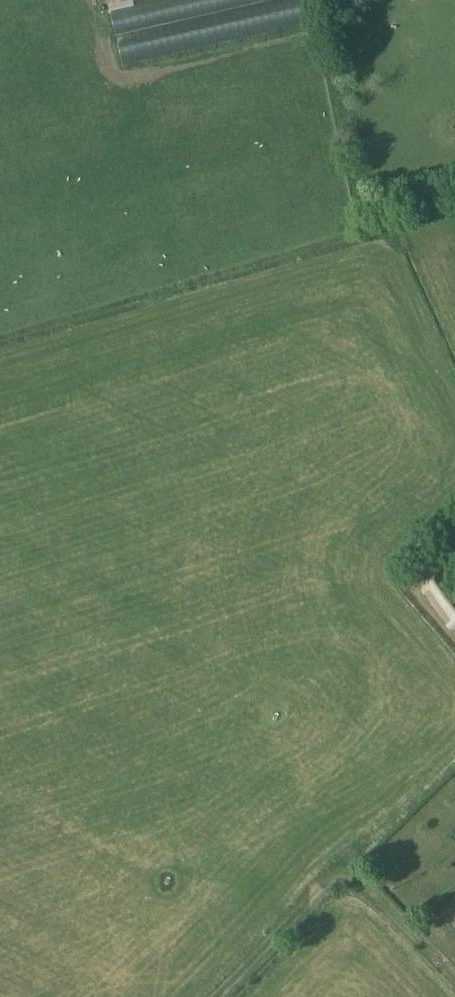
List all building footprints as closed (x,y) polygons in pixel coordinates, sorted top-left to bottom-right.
[(447,575),(436,575),(427,582),(423,592),(445,622),(449,628),(450,628),(454,628),(454,586),(447,575)]
